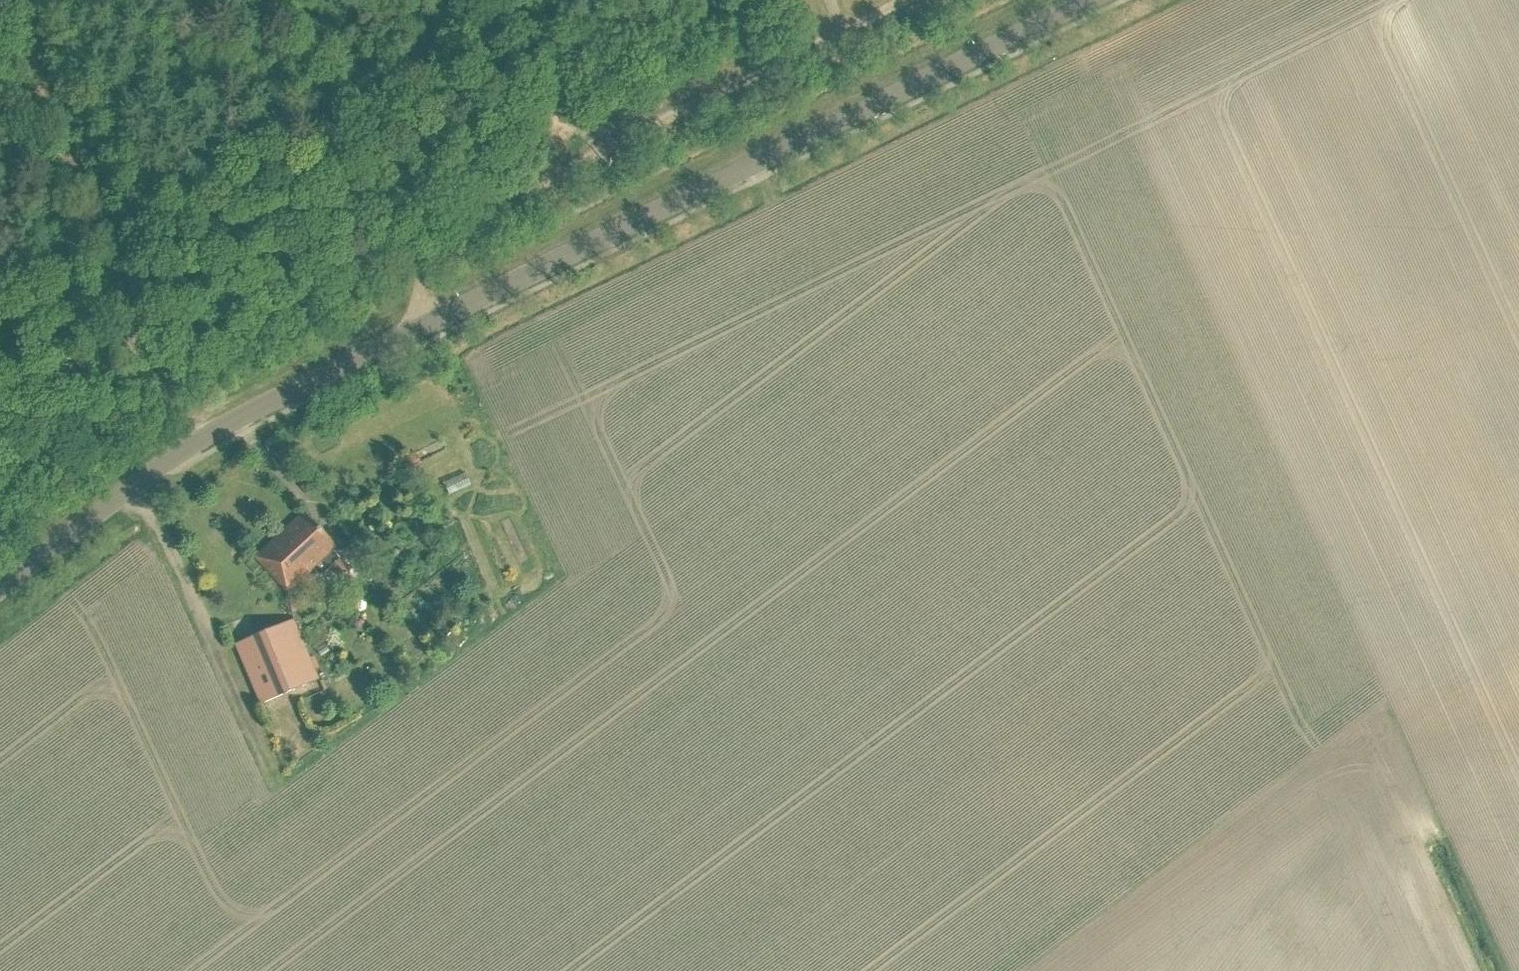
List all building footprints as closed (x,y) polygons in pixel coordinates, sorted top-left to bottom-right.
[(422,471),(416,455),(401,462),(408,477),(422,471)] [(465,473),(444,481),(449,494),(470,486),(465,473)] [(288,592),(313,569),(318,574),(323,573),(333,564),(343,575),(351,567),(334,549),(337,546),(305,512),(256,558),(288,592)] [(236,642),(262,703),(319,679),(294,618),(236,642)] [(313,648),(331,637),(322,623),(305,634),(313,648)]
